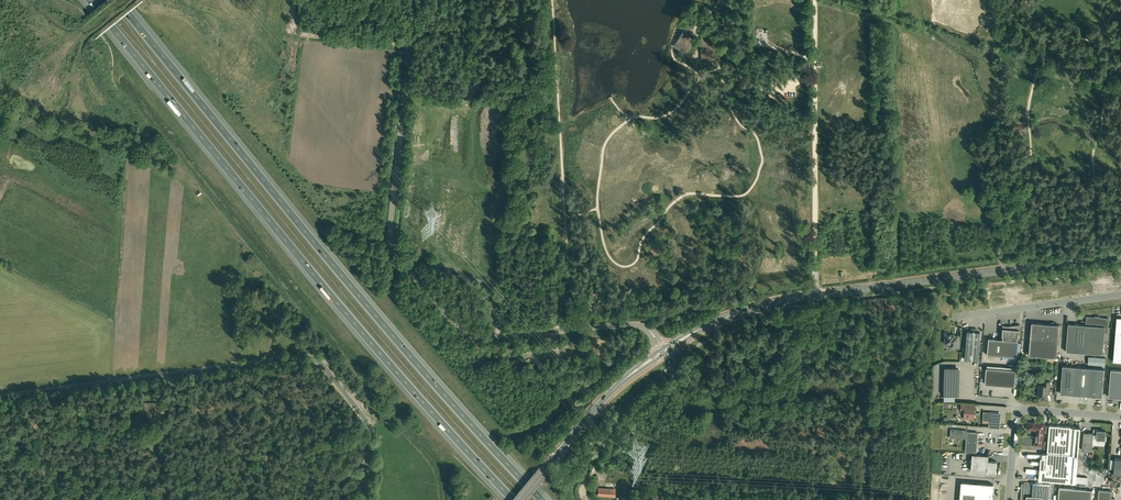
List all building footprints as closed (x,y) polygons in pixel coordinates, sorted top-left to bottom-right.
[(687,27),(675,44),(686,52),(698,34),(687,27)] [(713,33),(701,35),(704,60),(717,59),(713,33)] [(1109,318),(1099,318),(1099,319),(1096,318),(1096,317),(1087,317),(1086,325),(1068,323),(1066,351),(1103,354),(1105,332),(1107,333),(1109,318)] [(1029,355),(1057,357),(1060,325),(1054,324),(1054,322),(1042,323),(1032,322),(1029,355)] [(1020,324),(1006,326),(1006,328),(1003,328),(1002,336),(1003,336),(1003,339),(989,338),(987,355),(1017,357),(1018,341),(1017,341),(1018,337),(1019,337),(1020,324)] [(967,331),(965,359),(978,360),(980,332),(967,331)] [(945,343),(949,344),(950,344),(950,345),(954,345),(954,347),(958,347),(958,337),(957,337),(955,337),(955,334),(946,334),(945,343)] [(1089,356),(1088,364),(1105,365),(1105,358),(1089,356)] [(1074,394),(1077,366),(1063,365),(1061,393),(1060,393),(1074,394)] [(1091,367),(1077,366),(1074,394),(1088,395),(1091,367)] [(959,367),(944,367),(944,394),(958,395),(959,367)] [(1000,385),(1001,368),(987,367),(985,384),(1000,385)] [(1091,367),(1088,395),(1102,397),(1102,396),(1105,369),(1091,367)] [(1016,370),(1001,368),(1000,385),(1015,386),(1016,370)] [(1111,369),(1109,396),(1120,398),(1120,370),(1111,369)] [(1049,394),(1050,389),(1050,382),(1043,381),(1043,385),(1039,385),(1038,395),(1046,396),(1046,393),(1049,394)] [(163,403),(160,403),(160,399),(157,399),(157,403),(145,404),(145,410),(148,410),(148,419),(149,419),(150,420),(153,420),(154,419),(155,419),(154,413),(163,413),(163,403)] [(974,420),(974,419),(975,405),(961,403),(961,411),(964,411),(963,419),(974,420)] [(997,412),(990,412),(983,411),(983,420),(989,421),(989,427),(1000,428),(1001,417),(997,412)] [(1042,445),(1043,435),(1044,423),(1028,422),(1027,429),(1036,430),(1035,445),(1042,445)] [(1040,469),(1039,480),(1076,483),(1081,427),(1077,427),(1056,425),(1053,425),(1050,425),(1047,453),(1043,453),(1042,457),(1041,457),(1040,469)] [(966,439),(967,432),(967,430),(951,429),(950,438),(966,439)] [(1098,430),(1098,429),(1094,429),(1093,433),(1094,433),(1093,442),(1097,442),(1098,439),(1102,439),(1102,440),(1106,441),(1107,436),(1106,436),(1106,431),(1098,430)] [(967,432),(966,439),(965,452),(977,453),(978,432),(967,432)] [(1092,450),(1093,442),(1094,433),(1093,433),(1084,432),(1082,450),(1092,450)] [(971,470),(987,472),(987,473),(996,474),(997,461),(989,461),(989,455),(973,454),(971,470)] [(961,482),(960,492),(993,495),(994,484),(961,482)] [(1050,484),(1033,483),(1033,484),(1031,484),(1022,483),(1021,499),(1049,499),(1050,484)] [(1098,499),(1115,499),(1111,498),(1112,491),(1111,491),(1112,486),(1099,485),(1099,488),(1104,488),(1104,490),(1099,490),(1098,499)] [(1076,489),(1059,487),(1058,499),(1075,499),(1076,489)] [(1076,489),(1075,499),(1091,499),(1092,490),(1076,489)]
